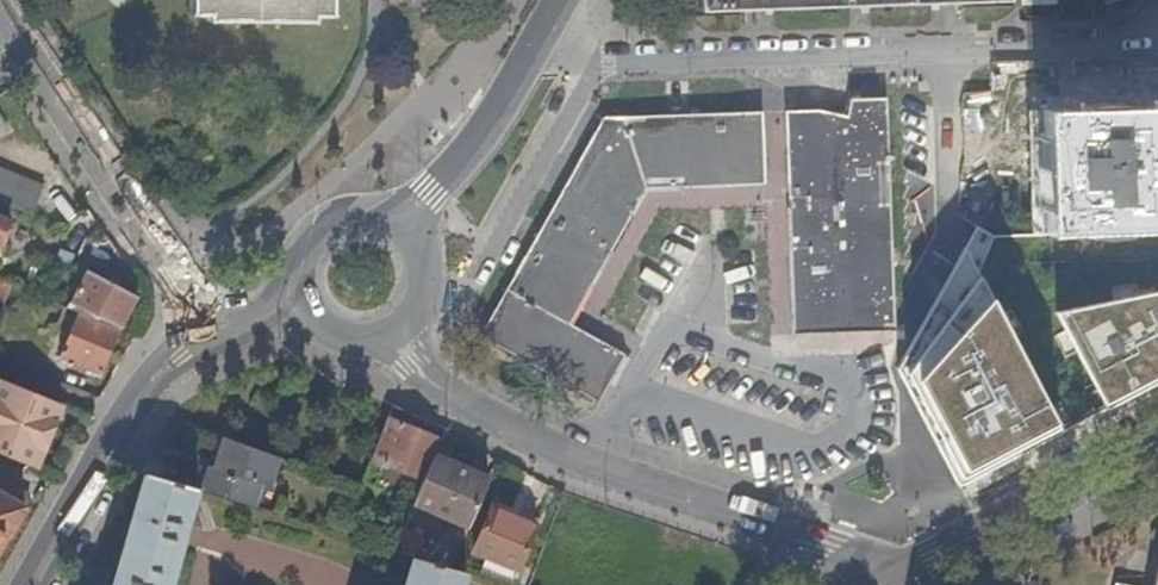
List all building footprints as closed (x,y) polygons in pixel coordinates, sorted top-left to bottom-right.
[(309,17),(309,11),(328,11),(328,0),(191,0),(191,11),(206,11),(206,17),(309,17)] [(699,11),(755,9),(859,6),(944,3),(1007,1),(1007,0),(699,0),(699,11)] [(789,185),(792,249),(795,335),(897,332),(887,100),(851,101),(848,118),(819,112),(605,119),(482,337),(599,403),(624,357),(569,326),(572,320),(646,189),(699,188),(789,185)] [(1126,109),(1103,110),(1045,111),(1049,232),(1157,230),(1157,108),(1126,109)] [(0,168),(0,202),(33,216),(45,187),(0,168)] [(776,200),(782,336),(795,335),(792,249),(789,185),(699,188),(646,189),(572,320),(569,326),(624,357),(632,344),(589,320),(654,205),(776,200)] [(0,219),(0,242),(8,223),(0,219)] [(954,481),(1157,385),(1157,230),(1049,232),(994,232),(967,220),(910,344),(954,481)] [(108,271),(124,264),(110,243),(107,247),(86,238),(78,257),(108,271)] [(137,300),(87,272),(71,305),(121,331),(137,300)] [(8,285),(0,281),(0,304),(8,285)] [(77,314),(65,309),(54,334),(67,339),(77,314)] [(77,314),(67,339),(59,358),(75,365),(73,370),(86,376),(87,373),(88,370),(101,376),(121,332),(77,314)] [(61,406),(0,380),(0,453),(37,469),(44,451),(61,406)] [(389,418),(373,459),(418,480),(436,440),(389,418)] [(207,467),(200,490),(255,506),(260,487),(269,489),(278,459),(221,439),(213,468),(207,467)] [(418,480),(423,483),(435,458),(442,443),(436,440),(418,480)] [(423,483),(393,549),(451,569),(485,488),(469,480),(471,475),(435,458),(423,483)] [(197,489),(146,474),(115,584),(170,584),(197,489)] [(469,480),(485,488),(488,482),(471,475),(469,480)] [(7,537),(9,538),(25,509),(23,508),(30,496),(0,479),(0,550),(7,537)] [(494,501),(473,553),(484,558),(478,574),(504,584),(511,584),(538,520),(494,501)] [(451,569),(413,559),(406,584),(462,584),(465,574),(451,569)]
